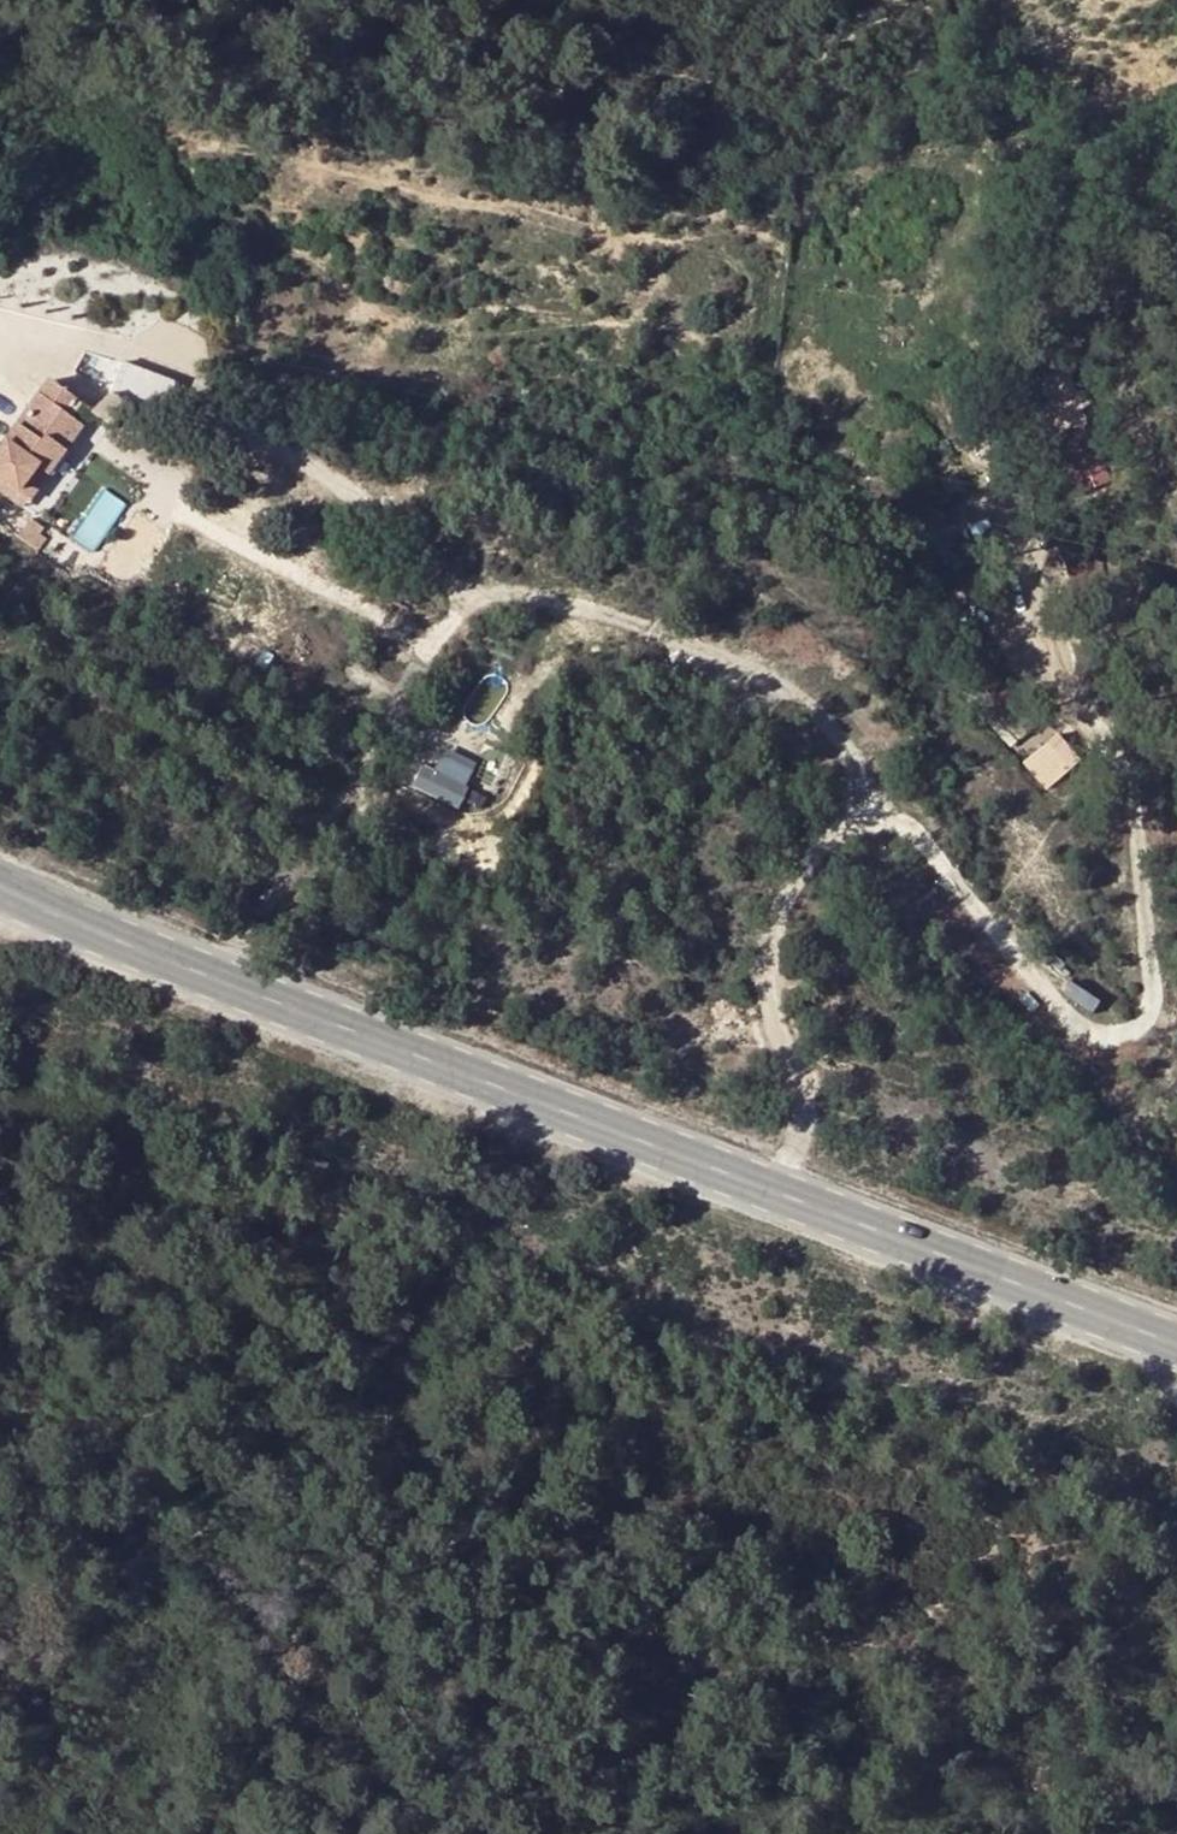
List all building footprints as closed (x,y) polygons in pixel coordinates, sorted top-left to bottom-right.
[(162,427),(180,379),(127,358),(108,406),(162,427)] [(1088,367),(1059,370),(1064,427),(1093,424),(1088,367)] [(105,408),(55,375),(0,456),(0,479),(39,505),(105,408)] [(1066,730),(1025,760),(1046,789),(1087,759),(1066,730)]
